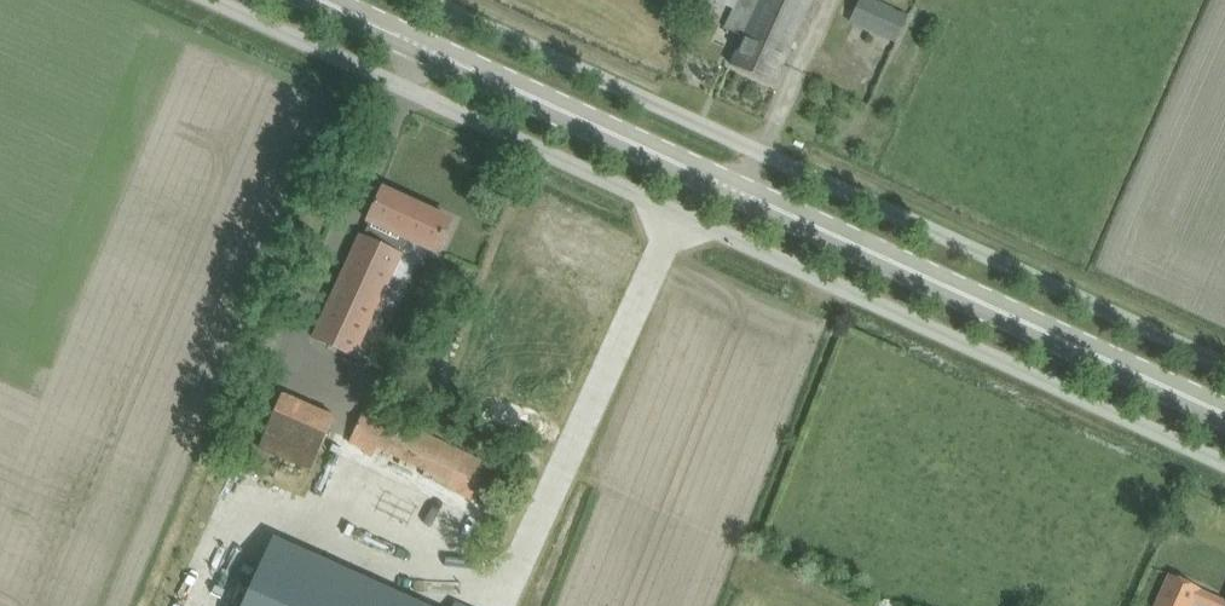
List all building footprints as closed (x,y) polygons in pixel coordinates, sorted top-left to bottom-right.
[(735,5),(725,27),(742,35),(729,63),(773,84),(812,0),(737,0),(735,5)] [(897,43),(909,17),(873,0),(859,0),(849,21),(897,43)] [(438,252),(452,221),(382,189),(368,220),(371,221),(363,237),(361,236),(316,340),(356,357),(400,254),(407,238),(438,252)] [(282,394),(258,448),(312,471),(335,417),(282,394)] [(367,405),(348,444),(470,503),(488,465),(367,405)] [(242,605),(429,605),(274,536),(242,605)] [(1159,599),(1160,599),(1177,605),(1193,605),(1195,601),(1199,590),(1200,590),(1200,589),(1200,588),(1170,575),(1159,599)]
